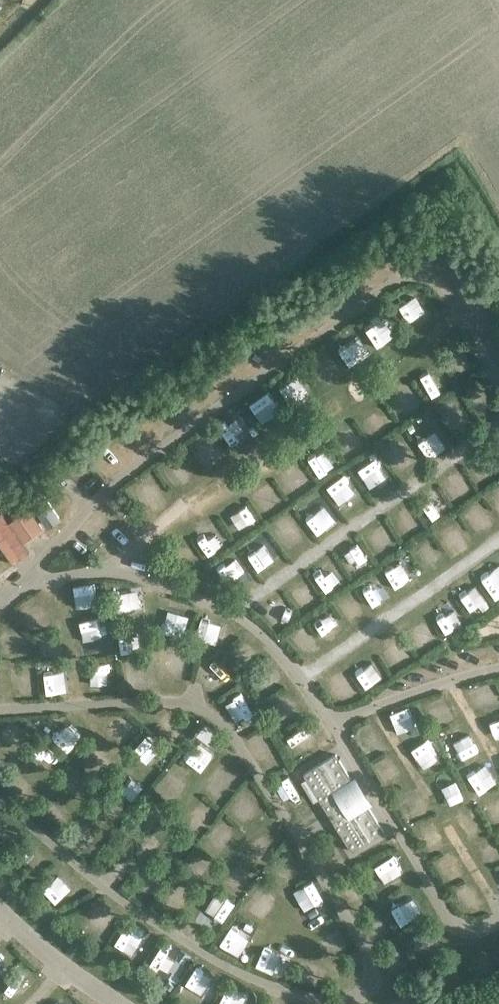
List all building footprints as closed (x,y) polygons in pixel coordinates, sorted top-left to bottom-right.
[(9,521),(22,541),(43,527),(29,508),(9,521)] [(334,751),(304,769),(329,810),(340,804),(344,811),(348,816),(337,823),(354,850),(384,832),(367,804),(360,809),(356,802),(352,796),(360,791),(334,751)]
